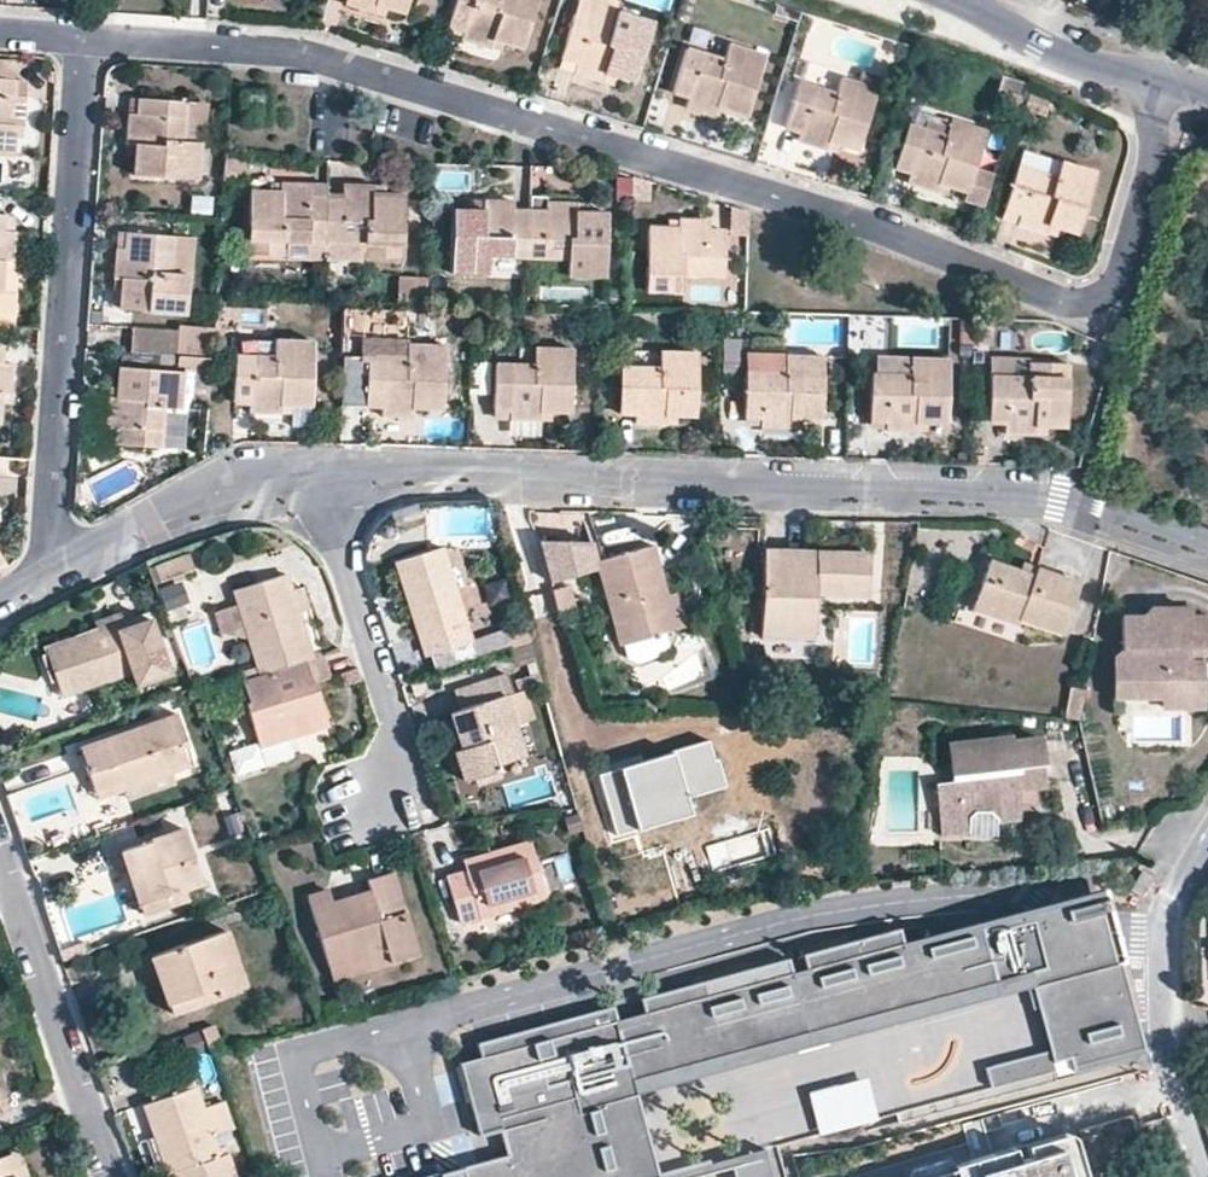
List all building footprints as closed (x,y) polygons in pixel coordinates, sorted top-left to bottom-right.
[(409,0),(345,0),(344,3),(373,12),(375,4),(405,13),(409,0)] [(460,40),(491,50),(495,40),(522,48),(536,0),(455,0),(448,24),(464,29),(460,40)] [(572,73),(601,82),(604,74),(634,84),(652,21),(616,9),(618,2),(610,0),(577,0),(559,60),(576,65),(572,73)] [(444,35),(460,40),(464,29),(448,24),(444,35)] [(688,95),(684,106),(714,116),(717,106),(746,115),(765,51),(729,39),(723,56),(687,45),(673,91),(688,95)] [(556,68),(572,73),(576,65),(559,60),(556,68)] [(13,81),(14,62),(0,61),(0,79),(13,81)] [(863,70),(859,81),(840,75),(835,92),(798,80),(784,126),(800,132),(797,140),(826,150),(829,141),(858,150),(877,87),(881,76),(863,70)] [(0,79),(0,154),(13,155),(15,127),(24,127),(25,98),(21,97),(22,81),(13,81),(0,79)] [(670,102),(684,106),(688,95),(673,91),(670,102)] [(1044,116),(1049,98),(1028,92),(1022,109),(1044,116)] [(183,145),(185,106),(133,102),(130,148),(139,149),(137,179),(202,184),(204,147),(183,145)] [(210,108),(185,106),(183,145),(204,147),(208,147),(210,108)] [(988,130),(949,118),(945,134),(908,121),(893,169),(909,173),(906,183),(936,192),(939,183),(966,192),(964,201),(985,208),(996,173),(976,167),(988,130)] [(241,190),(243,159),(225,159),(223,190),(241,190)] [(1019,213),(1016,223),(1047,233),(1049,224),(1076,234),(1096,170),(1059,160),(1055,175),(1017,164),(1004,207),(1019,213)] [(632,175),(632,199),(650,201),(650,181),(632,175)] [(285,241),(324,242),(326,191),(310,191),(311,182),(278,181),(278,190),(249,190),(246,253),(284,254),(285,241)] [(363,243),(363,255),(402,257),(403,193),(373,192),(373,184),(342,183),(342,192),(326,191),(324,242),(363,243)] [(189,197),(188,213),(209,214),(210,198),(189,197)] [(527,258),(528,208),(513,207),(513,199),(483,198),(482,207),(452,206),(450,272),(488,274),(490,257),(527,258)] [(545,208),(528,208),(527,258),(566,259),(565,275),(604,276),(605,210),(576,209),(576,201),(546,201),(545,208)] [(1000,218),(1016,223),(1019,213),(1004,207),(1000,218)] [(11,327),(15,273),(10,273),(13,233),(1,232),(2,216),(0,216),(0,327),(11,327)] [(14,217),(2,216),(1,232),(13,233),(14,217)] [(709,229),(709,219),(678,218),(679,228),(648,227),(646,291),(684,291),(686,276),(723,276),(724,229),(709,229)] [(171,271),(172,235),(124,232),(122,247),(114,247),(112,276),(120,278),(118,307),(186,312),(187,272),(171,271)] [(193,236),(172,235),(171,271),(187,272),(191,273),(193,236)] [(284,259),(324,260),(324,242),(285,241),(284,254),(284,259)] [(324,242),(324,260),(364,261),(363,255),(363,243),(324,242)] [(395,278),(394,301),(424,302),(425,279),(395,278)] [(866,324),(849,325),(850,342),(867,341),(866,324)] [(175,356),(211,359),(213,329),(178,326),(175,356)] [(993,344),(992,326),(977,327),(977,344),(993,344)] [(311,407),(312,341),(236,339),(234,403),(250,404),(250,412),(281,414),(282,405),(291,406),(311,407)] [(383,407),(382,417),(412,418),(413,408),(442,409),(444,345),(367,343),(364,406),(383,407)] [(536,362),(536,346),(495,345),(495,361),(536,362)] [(571,413),(572,346),(536,346),(536,362),(495,361),(494,410),(509,411),(509,421),(546,422),(550,422),(550,413),(571,413)] [(14,348),(3,347),(3,363),(13,363),(14,348)] [(696,417),(697,351),(659,349),(658,365),(619,365),(618,415),(634,415),(634,424),(667,425),(668,416),(696,417)] [(821,421),(823,357),(745,354),(743,419),(760,419),(760,427),(790,428),(791,421),(821,421)] [(885,422),(884,430),(915,432),(916,423),(946,424),(948,358),(872,356),(869,421),(885,422)] [(737,377),(737,358),(725,357),(725,376),(737,377)] [(1027,361),(1027,357),(991,357),(988,424),(1005,425),(1005,434),(1036,436),(1037,427),(1066,427),(1067,362),(1027,361)] [(489,395),(489,361),(470,361),(469,393),(489,395)] [(180,409),(184,370),(119,366),(116,397),(107,397),(105,427),(115,428),(114,443),(160,447),(164,408),(180,409)] [(180,409),(164,408),(160,447),(181,449),(190,371),(184,370),(180,409)] [(310,428),(311,407),(291,406),(290,426),(310,428)] [(364,416),(382,417),(383,407),(364,406),(364,416)] [(509,411),(494,410),(494,421),(509,421),(509,411)] [(546,422),(509,421),(509,434),(546,434),(546,422)] [(869,430),(884,430),(885,422),(869,421),(869,430)] [(478,654),(439,542),(395,558),(434,669),(478,654)] [(595,561),(597,560),(591,542),(543,556),(555,596),(602,582),(595,561)] [(660,594),(665,594),(651,545),(597,560),(595,561),(602,582),(620,645),(671,630),(660,594)] [(764,546),(763,556),(806,558),(806,550),(806,547),(764,546)] [(815,594),(825,595),(871,597),(872,552),(806,550),(806,558),(763,556),(761,637),(813,639),(815,594)] [(187,553),(155,564),(160,581),(173,577),(173,580),(194,574),(187,553)] [(8,564),(0,554),(0,569),(8,564)] [(1032,576),(1018,571),(989,561),(972,608),(1018,624),(1020,618),(1062,632),(1079,582),(1036,567),(1032,576)] [(1021,561),(1018,571),(1032,576),(1036,567),(1021,561)] [(298,611),(291,589),(286,573),(234,589),(239,606),(247,636),(258,675),(312,657),(298,611)] [(302,585),(291,589),(298,611),(310,607),(302,585)] [(674,590),(665,594),(660,594),(671,630),(685,625),(674,590)] [(824,639),(825,595),(815,594),(813,639),(824,639)] [(555,600),(558,612),(572,608),(569,596),(555,600)] [(239,606),(215,613),(221,632),(247,636),(239,606)] [(1187,608),(1143,609),(1143,618),(1123,618),(1124,646),(1115,656),(1115,696),(1130,696),(1138,689),(1161,690),(1162,705),(1200,705),(1200,642),(1207,642),(1207,627),(1207,617),(1187,617),(1187,608)] [(90,622),(92,629),(114,621),(117,628),(122,627),(117,613),(90,622)] [(114,621),(92,629),(31,649),(47,699),(131,671),(135,686),(169,674),(150,618),(122,627),(117,628),(114,621)] [(507,632),(510,645),(529,639),(525,626),(507,632)] [(529,639),(510,645),(515,661),(534,656),(529,639)] [(312,657),(258,675),(242,679),(249,701),(247,702),(261,747),(328,725),(314,682),(330,677),(323,654),(312,657)] [(358,681),(354,668),(340,672),(344,686),(358,681)] [(518,691),(524,689),(541,684),(538,672),(513,678),(518,691)] [(504,695),(510,693),(505,673),(454,689),(461,708),(450,711),(462,747),(454,750),(464,779),(498,769),(498,764),(524,755),(514,722),(504,695)] [(1070,686),(1064,716),(1077,717),(1083,689),(1070,686)] [(532,717),(524,689),(518,691),(510,693),(504,695),(514,722),(532,717)] [(122,788),(170,771),(192,763),(174,715),(80,748),(94,790),(120,782),(122,788)] [(1046,788),(1040,738),(951,748),(956,784),(941,786),(946,838),(972,835),(971,823),(979,813),(991,811),(1001,818),(1002,826),(1026,823),(1022,792),(1046,788)] [(674,754),(601,774),(617,835),(694,814),(689,797),(727,787),(720,759),(715,760),(710,741),(673,751),(674,754)] [(256,767),(291,760),(288,743),(253,751),(256,767)] [(230,752),(238,778),(265,770),(258,744),(230,752)] [(174,782),(170,771),(122,788),(127,800),(174,782)] [(96,797),(122,788),(120,782),(94,790),(96,797)] [(979,813),(971,823),(972,835),(972,840),(1001,839),(1002,826),(1001,818),(991,811),(979,813)] [(136,871),(147,902),(184,890),(201,884),(183,830),(119,851),(127,872),(127,873),(136,871)] [(491,863),(465,870),(446,876),(460,922),(546,897),(529,838),(488,851),(491,863)] [(127,872),(119,851),(109,854),(116,876),(127,872)] [(462,858),(465,870),(491,863),(488,851),(462,858)] [(385,949),(390,961),(419,952),(394,870),(366,879),(370,892),(333,904),(328,891),(307,898),(328,967),(385,949)] [(137,906),(140,914),(186,898),(184,890),(147,902),(136,871),(127,873),(126,873),(137,906)] [(1141,872),(1130,889),(1139,895),(1150,878),(1141,872)] [(1142,1059),(1098,884),(908,937),(905,926),(811,952),(816,969),(802,973),(797,956),(636,1002),(642,1021),(615,1029),(610,1009),(474,1048),(478,1064),(457,1070),(476,1138),(496,1132),(504,1159),(457,1173),(458,1176),(655,1176),(631,1095),(720,1070),(721,1074),(752,1066),(751,1061),(766,1056),(768,1061),(810,1049),(809,1044),(841,1035),(842,1040),(873,1031),(872,1027),(879,1025),(1043,992),(1058,1052),(991,1068),(999,1103),(1142,1059)] [(242,985),(223,931),(151,958),(170,1012),(242,985)] [(64,959),(89,950),(86,941),(61,950),(64,959)] [(391,965),(390,961),(385,949),(328,967),(333,984),(391,965)] [(202,1107),(189,1069),(146,1083),(152,1101),(142,1105),(166,1172),(173,1170),(175,1176),(236,1176),(226,1153),(219,1155),(212,1135),(202,1107)] [(821,1139),(881,1123),(869,1079),(809,1095),(821,1139)] [(222,1100),(202,1107),(212,1135),(232,1128),(222,1100)] [(935,1176),(1092,1176),(1081,1140),(1075,1137),(1069,1137),(935,1176)] [(6,1155),(0,1158),(0,1176),(13,1176),(6,1155)]
